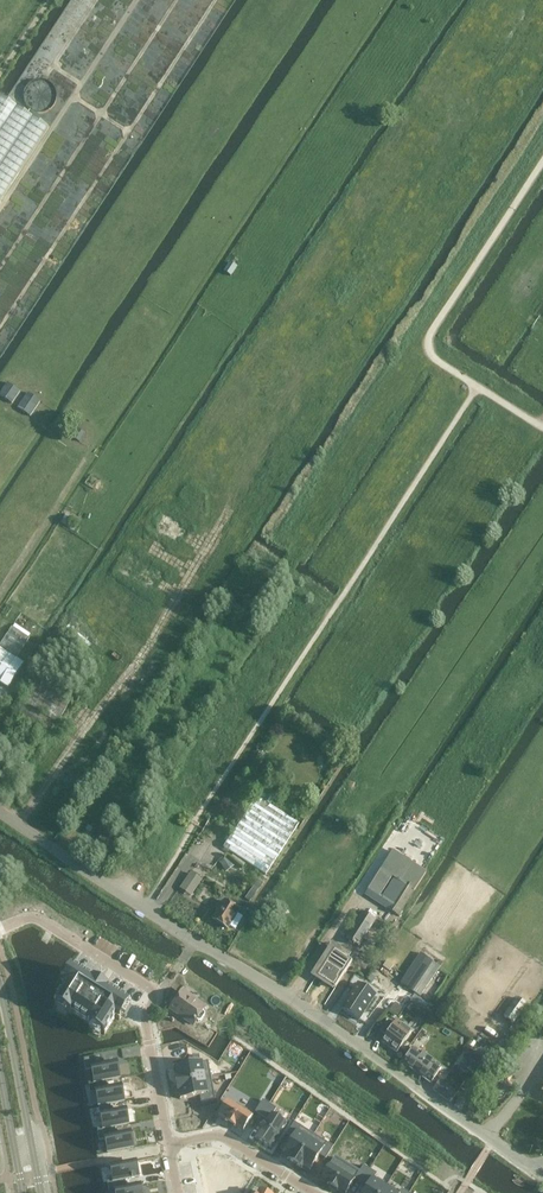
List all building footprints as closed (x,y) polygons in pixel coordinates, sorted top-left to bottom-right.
[(48,127),(0,95),(0,96),(0,201),(48,127)] [(0,393),(0,396),(12,404),(12,403),(20,391),(7,382),(0,393)] [(28,392),(17,407),(30,416),(41,401),(28,392)] [(72,438),(80,442),(85,433),(78,428),(72,438)] [(79,521),(66,513),(60,522),(74,530),(79,521)] [(17,657),(30,637),(12,626),(0,644),(0,646),(17,657)] [(8,687),(24,663),(0,648),(0,682),(8,687)] [(73,697),(43,678),(37,674),(13,714),(48,737),(57,723),(73,697)] [(259,796),(257,795),(223,847),(266,874),(299,823),(270,804),(274,797),(263,790),(259,796)] [(105,832),(95,848),(102,853),(113,837),(105,832)] [(379,903),(398,916),(427,872),(393,850),(365,894),(379,903)] [(227,856),(219,862),(225,871),(234,865),(227,856)] [(191,896),(202,880),(191,872),(179,888),(191,896)] [(249,901),(261,885),(257,881),(244,897),(249,901)] [(228,928),(230,925),(235,929),(242,917),(237,913),(239,910),(224,900),(213,918),(228,928)] [(288,910),(282,900),(275,904),(281,914),(288,910)] [(376,920),(362,911),(346,937),(353,942),(352,944),(354,945),(355,943),(359,946),(376,920)] [(349,951),(352,946),(339,938),(336,943),(349,951)] [(325,964),(316,976),(335,989),(352,962),(329,948),(320,961),(325,964)] [(420,996),(440,967),(420,952),(400,982),(420,996)] [(390,970),(393,965),(386,960),(383,966),(390,970)] [(65,987),(55,1004),(71,1014),(71,1013),(88,1024),(88,1025),(104,1035),(115,1018),(119,1020),(129,1004),(108,991),(109,990),(92,980),(92,981),(71,968),(61,984),(65,987)] [(358,984),(342,1008),(359,1020),(375,995),(358,984)] [(200,1020),(204,1015),(204,1012),(202,1011),(205,1007),(183,990),(170,1008),(193,1024),(196,1020),(198,1021),(200,1020)] [(414,994),(410,1000),(424,1010),(428,1004),(414,994)] [(527,1005),(517,997),(504,1016),(514,1023),(527,1005)] [(398,1015),(403,1007),(395,1002),(390,1010),(398,1015)] [(388,1020),(380,1032),(386,1036),(382,1041),(396,1052),(412,1032),(397,1021),(394,1024),(388,1020)] [(479,1057),(469,1050),(465,1055),(476,1062),(479,1057)] [(431,1083),(442,1068),(420,1052),(416,1057),(409,1053),(403,1062),(406,1065),(425,1079),(431,1083)] [(101,1056),(83,1059),(85,1070),(91,1069),(94,1082),(106,1080),(119,1077),(116,1062),(103,1065),(101,1056)] [(194,1064),(174,1068),(176,1075),(175,1075),(176,1084),(211,1077),(208,1062),(200,1063),(199,1056),(192,1057),(194,1064)] [(470,1058),(466,1063),(472,1067),(475,1062),(470,1058)] [(211,1077),(176,1084),(178,1092),(179,1092),(180,1099),(200,1095),(201,1103),(215,1100),(211,1077)] [(106,1080),(94,1082),(98,1105),(110,1103),(124,1101),(121,1086),(107,1088),(106,1080)] [(450,1102),(457,1093),(439,1081),(433,1089),(450,1102)] [(263,1100),(255,1112),(261,1116),(269,1104),(263,1100)] [(228,1102),(219,1116),(226,1121),(236,1127),(243,1131),(252,1117),(228,1102)] [(112,1112),(110,1103),(98,1105),(103,1129),(128,1124),(125,1109),(112,1112)] [(267,1120),(256,1139),(270,1148),(285,1124),(271,1115),(275,1108),(269,1104),(261,1116),(267,1120)] [(293,1139),(282,1156),(289,1159),(288,1160),(295,1165),(314,1135),(294,1123),(287,1135),(293,1139)] [(115,1127),(103,1129),(105,1139),(107,1152),(133,1147),(130,1132),(116,1135),(115,1127)] [(314,1135),(295,1165),(302,1169),(303,1168),(309,1172),(319,1155),(326,1159),(333,1147),(314,1135)] [(222,1153),(212,1170),(243,1189),(253,1172),(222,1153)] [(321,1180),(328,1184),(338,1190),(343,1192),(346,1192),(356,1178),(359,1172),(335,1157),(321,1180)] [(113,1180),(107,1181),(109,1192),(115,1190),(114,1190),(126,1188),(125,1179),(139,1177),(136,1162),(110,1167),(113,1180)] [(359,1172),(356,1178),(362,1182),(370,1170),(363,1166),(359,1172)] [(364,1192),(382,1192),(386,1187),(374,1179),(377,1174),(370,1170),(362,1182),(368,1186),(364,1192)] [(242,1189),(229,1182),(223,1192),(240,1192),(242,1189)] [(114,1190),(115,1190),(115,1192),(142,1192),(140,1185),(126,1188),(114,1190)]
